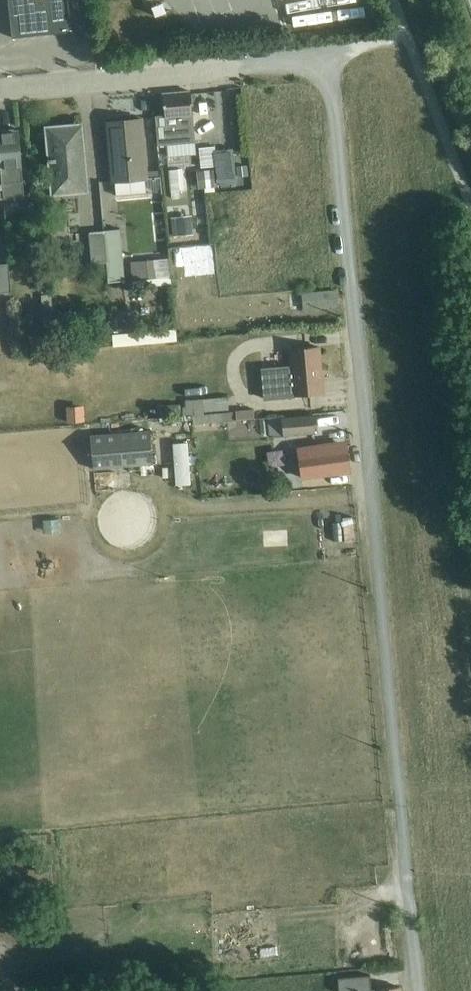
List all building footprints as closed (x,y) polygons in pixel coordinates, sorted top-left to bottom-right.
[(12,38),(72,31),(68,0),(8,0),(12,38)] [(196,155),(191,92),(163,94),(165,115),(155,116),(158,145),(166,145),(167,157),(196,155)] [(195,99),(198,128),(215,126),(212,97),(195,99)] [(115,198),(162,193),(160,177),(148,178),(142,119),(106,122),(112,183),(114,183),(115,198)] [(82,124),(46,127),(52,197),(88,194),(82,124)] [(5,199),(25,198),(19,130),(0,131),(0,148),(5,199)] [(215,147),(199,148),(201,168),(217,167),(218,185),(237,183),(233,149),(216,151),(215,147)] [(169,169),(172,199),(182,197),(181,190),(185,189),(183,168),(169,169)] [(213,170),(197,171),(198,189),(205,189),(206,192),(216,191),(213,170)] [(172,219),(173,237),(193,235),(191,217),(172,219)] [(108,262),(110,295),(126,293),(121,230),(105,231),(108,262)] [(108,262),(105,231),(89,232),(92,264),(108,262)] [(170,258),(130,261),(131,280),(170,277),(170,258)] [(11,292),(9,264),(0,265),(0,293),(11,292)] [(304,310),(338,306),(336,290),(302,293),(304,310)] [(54,329),(51,295),(42,295),(45,329),(54,329)] [(176,330),(114,335),(115,345),(177,339),(176,330)] [(264,399),(323,394),(318,347),(288,350),(289,365),(261,368),(264,399)] [(183,415),(193,415),(203,414),(203,412),(229,410),(228,397),(185,401),(185,406),(183,406),(183,415)] [(181,415),(181,405),(157,406),(158,416),(181,415)] [(67,423),(85,422),(84,406),(66,408),(67,423)] [(255,419),(254,409),(203,414),(193,415),(194,425),(255,419)] [(191,416),(168,418),(169,428),(192,426),(191,416)] [(313,416),(270,419),(271,437),(315,434),(313,416)] [(154,465),(151,430),(90,435),(94,470),(154,465)] [(188,440),(172,440),(174,485),(189,485),(188,440)] [(301,478),(351,471),(348,447),(318,451),(317,446),(297,448),(301,478)] [(400,987),(372,990),(370,976),(338,978),(339,990),(400,990),(400,987)]
